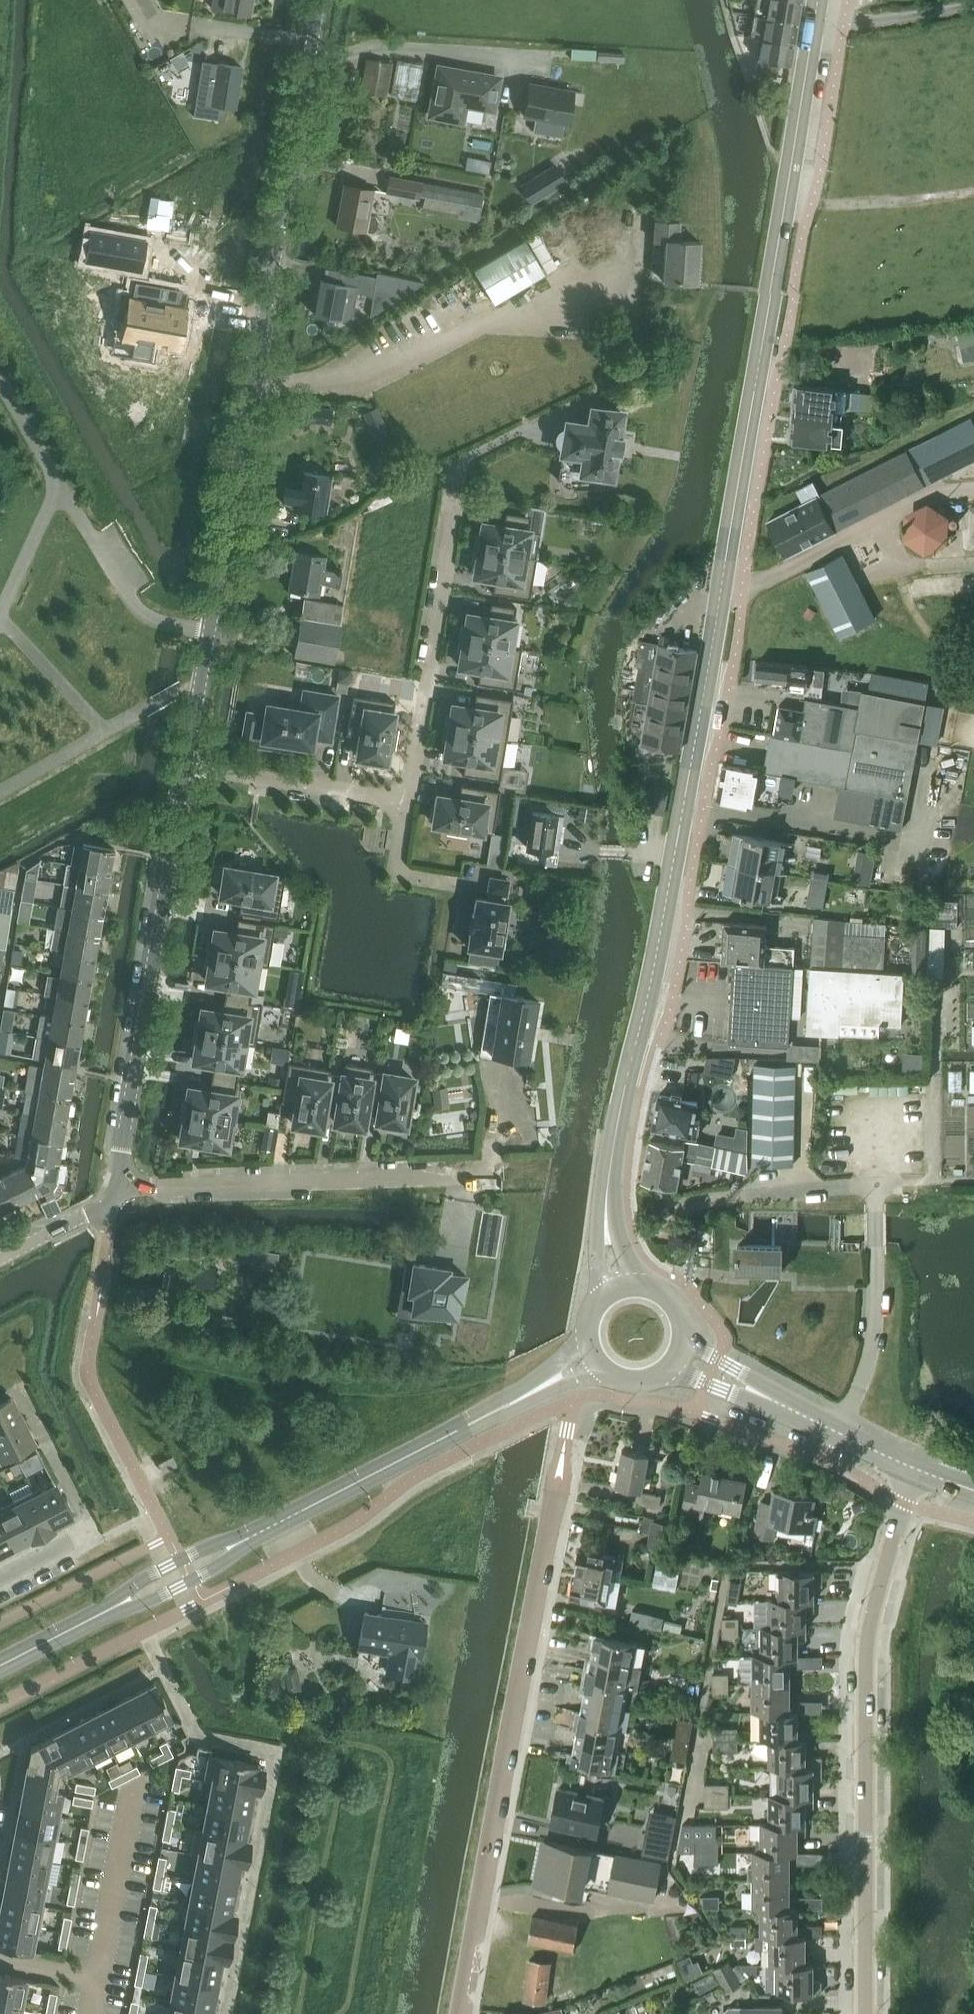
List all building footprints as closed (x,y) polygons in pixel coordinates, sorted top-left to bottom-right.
[(253,0),(214,0),(213,8),(251,15),(253,0)] [(800,0),(756,0),(753,15),(775,18),(797,22),(800,0)] [(797,22),(775,18),(753,15),(749,36),(762,39),(793,44),(797,22)] [(790,65),(793,44),(762,39),(756,73),(775,76),(777,62),(790,65)] [(198,60),(191,47),(173,57),(181,70),(198,60)] [(386,94),(392,64),(368,59),(362,90),(386,94)] [(202,60),(194,115),(225,120),(227,106),(236,108),(242,67),(218,63),(202,60)] [(391,95),(417,100),(423,65),(397,60),(391,95)] [(499,77),(440,66),(431,114),(462,119),(465,103),(493,108),(499,77)] [(530,83),(525,115),(568,123),(574,91),(530,83)] [(419,195),(421,182),(390,176),(387,192),(418,198),(419,195)] [(421,182),(419,195),(425,196),(423,211),(478,222),(483,194),(421,182)] [(366,231),(366,230),(373,231),(377,228),(378,220),(375,216),(369,215),(374,189),(344,184),(336,226),(366,231)] [(697,283),(700,242),(679,240),(680,224),(655,222),(654,241),(666,242),(663,280),(697,283)] [(91,232),(86,259),(141,269),(146,242),(91,232)] [(495,302),(544,273),(524,240),(475,269),(495,302)] [(374,290),(376,277),(341,271),(338,281),(321,279),(315,314),(341,319),(347,286),(374,290)] [(123,290),(119,313),(129,315),(126,332),(136,333),(133,351),(153,354),(156,337),(179,341),(186,302),(179,300),(182,283),(136,275),(133,292),(123,290)] [(790,411),(833,416),(833,408),(843,409),(844,407),(845,389),(793,384),(793,386),(790,390),(789,396),(791,399),(790,411)] [(845,389),(844,407),(872,409),(874,391),(845,389)] [(312,407),(312,404),(298,402),(295,424),(309,426),(310,421),(330,424),(332,410),(312,407)] [(620,438),(624,413),(593,408),(590,426),(568,422),(563,453),(585,456),(582,473),(613,478),(617,454),(621,455),(624,439),(620,438)] [(833,416),(790,411),(789,422),(786,425),(786,432),(788,435),(788,439),(840,443),(842,424),(832,423),(833,416)] [(973,458),(973,425),(970,416),(817,493),(811,481),(797,489),(803,500),(767,519),(785,554),(831,530),(973,458)] [(386,423),(372,430),(378,441),(392,434),(386,423)] [(327,512),(333,475),(300,470),(298,482),(286,480),(283,503),(296,505),(295,507),(327,512)] [(475,548),(537,558),(537,557),(525,555),(532,516),(506,512),(504,526),(484,523),(482,535),(477,534),(475,548)] [(537,558),(475,548),(473,562),(477,562),(476,574),(495,578),(493,592),(530,598),(537,558)] [(320,595),(322,583),(341,586),(343,572),(325,569),(326,557),(296,552),(291,591),(320,595)] [(838,633),(873,615),(841,552),(806,570),(838,633)] [(294,655),(334,662),(344,605),(304,598),(294,655)] [(460,639),(522,649),(522,648),(510,646),(517,607),(491,603),(489,617),(469,614),(467,626),(462,625),(460,639)] [(522,649),(460,639),(458,653),(462,653),(460,665),(480,669),(478,683),(515,689),(522,649)] [(696,650),(642,640),(636,666),(639,667),(633,698),(638,699),(634,721),(645,723),(642,744),(678,750),(696,650)] [(806,665),(770,662),(756,661),(754,681),(804,686),(806,665)] [(902,829),(908,797),(925,701),(861,689),(857,706),(807,697),(804,707),(778,703),(767,766),(766,770),(845,785),(840,817),(902,829)] [(331,740),(338,695),(304,690),(301,709),(268,704),(267,714),(247,711),(242,742),(281,748),(283,740),(310,744),(311,737),(331,740)] [(445,729),(507,740),(514,699),(476,693),(474,708),(454,705),(452,717),(448,716),(445,729)] [(383,760),(386,761),(388,747),(395,748),(398,728),(391,727),(396,701),(353,694),(347,734),(362,736),(358,756),(370,758),(369,762),(382,764),(383,760)] [(507,740),(445,729),(443,743),(447,744),(445,756),(465,759),(463,774),(500,780),(507,740)] [(722,766),(717,799),(751,805),(752,805),(758,768),(757,768),(746,766),(723,762),(722,766)] [(435,823),(448,825),(447,832),(467,835),(468,829),(493,833),(494,833),(501,791),(461,784),(459,799),(439,795),(437,807),(433,806),(431,819),(435,820),(435,823)] [(514,790),(513,803),(527,804),(529,792),(514,790)] [(516,844),(513,862),(540,866),(544,866),(546,850),(549,850),(550,850),(555,817),(556,815),(541,812),(535,811),(530,846),(516,844)] [(732,833),(727,863),(737,864),(737,865),(771,870),(782,872),(787,842),(742,834),(732,833)] [(80,865),(111,871),(115,849),(83,843),(74,844),(71,863),(80,865)] [(489,851),(487,864),(499,866),(502,853),(489,851)] [(814,851),(810,877),(811,873),(819,875),(818,883),(825,884),(826,880),(828,880),(832,853),(814,851)] [(28,868),(27,878),(38,880),(41,859),(28,868)] [(16,887),(20,860),(0,870),(0,885),(16,887)] [(107,892),(111,871),(80,865),(71,863),(67,863),(64,885),(107,892)] [(279,919),(285,876),(260,872),(261,866),(241,863),(240,869),(226,867),(226,870),(221,869),(219,882),(224,883),(222,895),(242,898),(239,912),(279,919)] [(766,900),(771,870),(737,865),(732,894),(766,900)] [(824,909),(828,880),(826,880),(825,884),(818,883),(819,875),(811,873),(810,877),(806,906),(824,909)] [(24,877),(20,899),(34,901),(38,880),(27,878),(24,877)] [(477,897),(468,946),(471,947),(468,962),(497,967),(500,951),(508,902),(502,901),(504,894),(506,894),(509,880),(491,877),(489,891),(491,891),(490,899),(477,897)] [(13,903),(16,887),(0,885),(0,901),(13,903)] [(64,885),(60,906),(103,914),(107,892),(64,885)] [(0,901),(0,919),(10,920),(13,903),(0,901)] [(99,935),(103,914),(60,906),(57,920),(70,923),(69,930),(99,935)] [(810,967),(904,973),(904,972),(882,971),(885,935),(885,922),(845,919),(813,917),(812,931),(810,967)] [(207,954),(269,965),(276,924),(238,918),(236,933),(216,930),(214,942),(210,941),(207,954)] [(0,919),(0,947),(4,947),(6,947),(10,920),(0,919)] [(723,922),(721,962),(732,962),(764,964),(793,966),(794,946),(790,946),(775,945),(765,944),(767,925),(723,922)] [(944,927),(927,927),(916,926),(914,975),(943,976),(943,959),(944,927)] [(96,957),(99,935),(69,930),(68,931),(56,929),(52,947),(65,949),(65,951),(96,957)] [(22,951),(13,950),(11,962),(21,964),(22,951)] [(65,951),(61,973),(92,978),(96,957),(65,951)] [(207,954),(205,968),(209,969),(208,981),(227,984),(225,998),(263,1004),(264,995),(252,993),(257,964),(269,965),(207,954)] [(731,977),(727,1042),(787,1046),(788,1046),(788,1042),(789,1017),(800,1017),(803,967),(793,966),(764,964),(732,962),(731,977)] [(810,967),(807,1033),(838,1035),(838,1034),(878,1036),(879,1024),(901,1025),(904,973),(810,967)] [(88,1000),(92,978),(61,973),(60,977),(48,975),(45,992),(88,1000)] [(6,997),(5,1002),(5,1004),(14,1005),(15,1004),(15,1003),(15,999),(16,997),(16,996),(21,997),(22,996),(22,995),(23,993),(23,990),(22,990),(19,989),(18,988),(10,987),(8,987),(7,988),(6,995),(6,996),(6,997)] [(84,1021),(88,1000),(45,992),(44,993),(56,996),(53,1016),(84,1021)] [(482,1052),(529,1060),(539,1001),(492,992),(482,1052)] [(285,996),(283,1007),(297,1009),(299,999),(286,996),(285,996)] [(263,1004),(225,998),(223,1012),(203,1009),(201,1021),(196,1020),(194,1033),(256,1044),(263,1004)] [(297,1011),(297,1014),(298,1014),(302,1015),(303,1015),(304,1015),(308,1012),(308,1010),(309,1005),(308,1005),(308,1004),(305,1004),(300,1003),(299,1003),(298,1010),(297,1011)] [(80,1043),(84,1021),(53,1016),(42,1014),(38,1035),(80,1043)] [(212,1077),(238,1081),(244,1042),(256,1044),(194,1033),(192,1047),(196,1048),(194,1060),(214,1063),(212,1077)] [(76,1064),(80,1043),(38,1035),(34,1057),(76,1064)] [(705,1057),(702,1072),(730,1078),(735,1056),(705,1057)] [(71,1098),(76,1064),(34,1057),(45,1059),(44,1067),(31,1064),(27,1090),(71,1098)] [(326,1100),(330,1072),(331,1069),(289,1062),(282,1101),(297,1103),(294,1123),(305,1125),(305,1130),(317,1132),(318,1127),(321,1128),(326,1100)] [(368,1098),(372,1070),(373,1067),(345,1062),(343,1074),(330,1072),(326,1100),(339,1102),(336,1121),(347,1123),(346,1128),(359,1130),(360,1125),(363,1126),(368,1098)] [(794,1064),(754,1063),(752,1163),(792,1164),(794,1064)] [(372,1070),(368,1098),(381,1100),(378,1120),(389,1122),(388,1126),(401,1128),(402,1124),(405,1124),(413,1077),(372,1070)] [(181,1112),(231,1121),(238,1081),(212,1077),(210,1091),(190,1088),(188,1100),(184,1099),(181,1112)] [(67,1119),(71,1098),(27,1090),(23,1111),(67,1119)] [(696,1135),(699,1120),(694,1119),(697,1102),(659,1094),(658,1096),(654,1099),(652,1105),(655,1111),(652,1126),(696,1135)] [(63,1141),(67,1119),(23,1111),(19,1133),(63,1141)] [(231,1121),(181,1112),(179,1126),(184,1127),(182,1139),(211,1143),(210,1148),(223,1150),(224,1146),(227,1146),(231,1121)] [(265,1126),(262,1150),(274,1152),(277,1128),(265,1126)] [(59,1164),(63,1141),(19,1133),(15,1156),(27,1158),(59,1164)] [(746,1151),(716,1145),(683,1138),(682,1146),(649,1140),(642,1181),(677,1187),(682,1158),(695,1161),(697,1153),(714,1157),(712,1165),(747,1172),(746,1151)] [(23,1166),(37,1195),(52,1188),(56,1181),(59,1164),(27,1158),(26,1165),(23,1166)] [(23,1166),(1,1177),(15,1206),(37,1195),(23,1166)] [(1,1177),(0,1177),(0,1213),(15,1206),(1,1177)] [(780,1272),(780,1270),(781,1245),(737,1244),(737,1271),(780,1272)] [(680,1246),(672,1245),(672,1253),(679,1254),(680,1246)] [(420,1263),(412,1311),(443,1316),(444,1310),(458,1312),(460,1300),(462,1301),(467,1275),(437,1270),(437,1266),(420,1263)] [(23,1419),(11,1397),(0,1403),(0,1431),(23,1419)] [(34,1442),(23,1419),(0,1431),(0,1453),(2,1458),(33,1442),(34,1442)] [(642,1488),(643,1486),(649,1454),(622,1449),(615,1483),(642,1488)] [(173,1455),(159,1462),(164,1472),(178,1464),(173,1455)] [(738,1511),(742,1494),(737,1494),(740,1479),(703,1471),(699,1490),(687,1488),(682,1513),(700,1517),(703,1504),(738,1511)] [(34,1490),(53,1528),(54,1528),(53,1526),(72,1516),(56,1484),(55,1484),(36,1494),(34,1490)] [(14,1500),(34,1538),(53,1528),(34,1490),(14,1500)] [(813,1530),(815,1514),(811,1513),(814,1498),(774,1490),(770,1508),(759,1506),(753,1533),(773,1536),(775,1527),(775,1523),(813,1530)] [(661,1507),(663,1495),(641,1491),(639,1503),(661,1507)] [(14,1500),(0,1507),(0,1519),(14,1546),(32,1536),(33,1538),(34,1538),(14,1500)] [(14,1546),(0,1519),(0,1553),(14,1546)] [(668,1547),(673,1525),(653,1520),(648,1543),(668,1547)] [(579,1566),(578,1570),(611,1577),(615,1554),(579,1548),(576,1565),(579,1566)] [(650,1586),(676,1591),(680,1566),(655,1561),(650,1586)] [(611,1577),(578,1570),(577,1578),(573,1578),(570,1596),(607,1602),(611,1577)] [(777,1599),(814,1599),(814,1582),(822,1583),(822,1570),(776,1570),(777,1599)] [(738,1604),(743,1580),(731,1578),(727,1602),(738,1604)] [(760,1627),(806,1627),(806,1610),(814,1610),(814,1599),(777,1599),(767,1599),(768,1627),(760,1627)] [(631,1609),(629,1621),(660,1628),(663,1617),(631,1609)] [(366,1613),(360,1648),(391,1653),(387,1673),(417,1678),(426,1623),(366,1613)] [(723,1627),(739,1627),(739,1617),(723,1617),(723,1627)] [(739,1627),(723,1627),(723,1637),(739,1637),(739,1627)] [(760,1627),(761,1655),(797,1655),(797,1638),(805,1638),(806,1627),(760,1627)] [(590,1655),(632,1663),(636,1641),(594,1633),(590,1655)] [(590,1655),(586,1677),(628,1685),(638,1686),(642,1665),(632,1663),(590,1655)] [(752,1683),(789,1683),(789,1667),(797,1667),(797,1655),(761,1655),(751,1655),(752,1683)] [(712,1683),(728,1683),(728,1673),(712,1673),(712,1683)] [(624,1705),(628,1685),(586,1677),(582,1697),(624,1705)] [(155,1683),(135,1694),(154,1732),(175,1721),(165,1703),(166,1702),(163,1697),(162,1697),(155,1683)] [(728,1683),(712,1683),(712,1693),(728,1693),(728,1683)] [(760,1711),(797,1711),(797,1699),(789,1699),(789,1683),(752,1683),(752,1711),(760,1711)] [(135,1694),(114,1704),(134,1742),(154,1732),(135,1694)] [(620,1726),(624,1705),(582,1697),(578,1718),(620,1726)] [(114,1704),(94,1715),(113,1753),(134,1742),(114,1704)] [(760,1740),(805,1740),(805,1727),(797,1727),(797,1711),(760,1711),(760,1740)] [(94,1715),(73,1725),(91,1759),(110,1749),(112,1753),(113,1753),(94,1715)] [(616,1748),(620,1726),(578,1718),(574,1740),(616,1748)] [(73,1725),(53,1736),(70,1769),(91,1759),(73,1725)] [(713,1739),(737,1739),(737,1727),(713,1727),(713,1739)] [(66,1764),(67,1766),(69,1770),(70,1769),(53,1736),(32,1746),(29,1763),(58,1769),(58,1768),(66,1764)] [(737,1739),(713,1739),(713,1751),(737,1751),(737,1739)] [(777,1768),(822,1768),(822,1756),(805,1755),(805,1740),(760,1740),(755,1739),(750,1750),(768,1760),(768,1768),(777,1768)] [(616,1748),(574,1740),(570,1762),(612,1770),(616,1748)] [(167,1741),(160,1744),(163,1752),(167,1759),(174,1755),(167,1741)] [(149,1759),(153,1766),(167,1759),(163,1752),(149,1759)] [(254,1789),(259,1764),(241,1761),(241,1760),(235,1758),(235,1760),(210,1755),(205,1779),(254,1789)] [(29,1763),(28,1766),(25,1785),(62,1792),(62,1791),(54,1790),(58,1769),(29,1763)] [(137,1765),(135,1766),(123,1772),(127,1780),(141,1772),(137,1765)] [(192,1769),(176,1766),(175,1774),(183,1775),(191,1777),(192,1769)] [(777,1768),(777,1795),(813,1796),(814,1778),(822,1778),(822,1768),(777,1768)] [(127,1780),(123,1772),(109,1780),(112,1787),(127,1780)] [(180,1791),(183,1775),(175,1774),(172,1789),(180,1791)] [(208,1806),(250,1814),(254,1789),(205,1779),(205,1780),(213,1782),(208,1806)] [(85,1792),(87,1784),(77,1782),(75,1790),(85,1792)] [(705,1795),(728,1795),(728,1783),(705,1784),(705,1795)] [(96,1786),(87,1784),(85,1792),(95,1793),(96,1786)] [(20,1808),(62,1816),(63,1815),(58,1814),(62,1792),(25,1785),(20,1808)] [(594,1833),(601,1795),(558,1787),(552,1819),(570,1822),(569,1828),(594,1833)] [(83,1802),(84,1796),(74,1794),(73,1802),(83,1804),(83,1802)] [(728,1795),(705,1795),(705,1807),(728,1807),(728,1795)] [(768,1824),(805,1824),(805,1807),(813,1807),(813,1796),(777,1795),(768,1795),(768,1824)] [(84,1796),(83,1802),(83,1804),(92,1806),(94,1798),(84,1796)] [(196,1829),(245,1838),(250,1814),(208,1806),(203,1830),(196,1828),(196,1829)] [(165,1823),(173,1825),(176,1809),(168,1807),(165,1823)] [(16,1830),(58,1838),(62,1816),(20,1808),(16,1830)] [(170,1840),(173,1825),(165,1823),(162,1839),(170,1840)] [(668,1858),(673,1829),(646,1824),(641,1853),(668,1858)] [(761,1852),(798,1852),(798,1835),(805,1835),(805,1824),(768,1824),(761,1824),(761,1852)] [(87,1843),(90,1828),(82,1826),(79,1842),(87,1843)] [(245,1838),(196,1829),(191,1853),(240,1862),(245,1838)] [(58,1838),(16,1830),(12,1853),(49,1860),(53,1838),(58,1839),(58,1838)] [(696,1851),(719,1851),(720,1839),(696,1839),(696,1851)] [(87,1843),(79,1842),(76,1858),(84,1859),(87,1843)] [(587,1906),(590,1889),(598,1851),(558,1844),(556,1850),(541,1847),(534,1882),(535,1882),(532,1896),(587,1906)] [(661,1864),(598,1851),(590,1889),(653,1899),(661,1864)] [(719,1851),(696,1851),(696,1864),(719,1864),(719,1851)] [(751,1880),(790,1880),(790,1863),(798,1863),(798,1852),(761,1852),(751,1852),(751,1880)] [(8,1875),(45,1882),(49,1860),(12,1853),(8,1875)] [(194,1879),(236,1886),(240,1862),(191,1853),(191,1854),(199,1855),(194,1879)] [(156,1871),(164,1873),(167,1857),(159,1856),(156,1871)] [(70,1887),(78,1888),(81,1873),(73,1871),(70,1887)] [(164,1873),(156,1871),(153,1887),(161,1889),(164,1873)] [(3,1897),(45,1905),(45,1904),(41,1903),(45,1882),(8,1875),(3,1897)] [(190,1903),(231,1911),(236,1886),(194,1879),(190,1903)] [(761,1908),(797,1908),(797,1896),(789,1896),(790,1880),(751,1880),(751,1908),(761,1908)] [(78,1888),(70,1887),(67,1903),(75,1904),(78,1888)] [(705,1908),(720,1908),(720,1894),(705,1896),(705,1908)] [(41,1928),(45,1905),(3,1897),(0,1914),(0,1920),(41,1928)] [(185,1927),(226,1935),(231,1911),(190,1903),(185,1927)] [(147,1920),(155,1921),(158,1905),(150,1904),(147,1920)] [(797,1926),(797,1915),(797,1908),(761,1908),(761,1936),(767,1936),(775,1936),(805,1935),(821,1935),(821,1924),(804,1924),(804,1926),(797,1926)] [(573,1949),(578,1922),(532,1915),(528,1942),(573,1949)] [(70,1933),(73,1917),(64,1916),(61,1932),(70,1933)] [(41,1928),(0,1920),(0,1944),(10,1946),(10,1947),(16,1948),(16,1947),(32,1950),(36,1928),(41,1929),(41,1928)] [(152,1937),(155,1921),(147,1920),(144,1935),(152,1937)] [(730,1936),(747,1935),(747,1925),(730,1925),(730,1936)] [(180,1951),(222,1959),(226,1935),(185,1927),(180,1951)] [(70,1933),(61,1932),(58,1947),(67,1949),(70,1933)] [(805,1935),(775,1936),(767,1936),(767,1964),(774,1964),(813,1964),(813,1952),(806,1952),(805,1935)] [(222,1959),(180,1951),(176,1975),(217,1983),(222,1959)] [(149,1954),(141,1952),(138,1968),(146,1969),(149,1954)] [(544,2001),(549,1961),(529,1959),(524,1999),(544,2001)] [(726,1990),(740,1982),(747,1979),(745,1976),(738,1979),(731,1965),(728,1960),(713,1967),(726,1990)] [(737,1963),(745,1975),(756,1975),(756,1962),(738,1962),(737,1963)] [(731,1965),(738,1979),(745,1976),(745,1975),(737,1963),(731,1965)] [(813,1964),(774,1964),(774,1992),(821,1992),(821,1979),(813,1980),(813,1964)] [(146,1969),(138,1968),(135,1984),(143,1985),(146,1969)] [(26,1980),(26,1979),(11,1976),(11,1975),(5,1973),(5,1975),(0,1974),(0,1998),(22,2002),(26,1980)] [(171,1999),(213,2007),(217,1983),(176,1975),(171,1999)] [(47,2007),(55,2009),(58,1993),(50,1992),(47,2007)] [(22,2002),(0,1998),(0,2013),(20,2013),(22,2002)] [(213,2007),(171,1999),(168,2013),(211,2013),(213,2007)] [(139,2002),(131,2001),(129,2013),(137,2013),(139,2002)] [(539,2012),(539,2013),(563,2013),(561,2008),(560,2006),(560,2005),(559,2005),(557,2006),(556,2006),(555,2006),(553,2007),(547,2008),(545,2009),(544,2009),(540,2011),(539,2012)] [(745,2005),(729,2005),(723,2010),(723,2013),(781,2013),(781,2005),(745,2005)]
